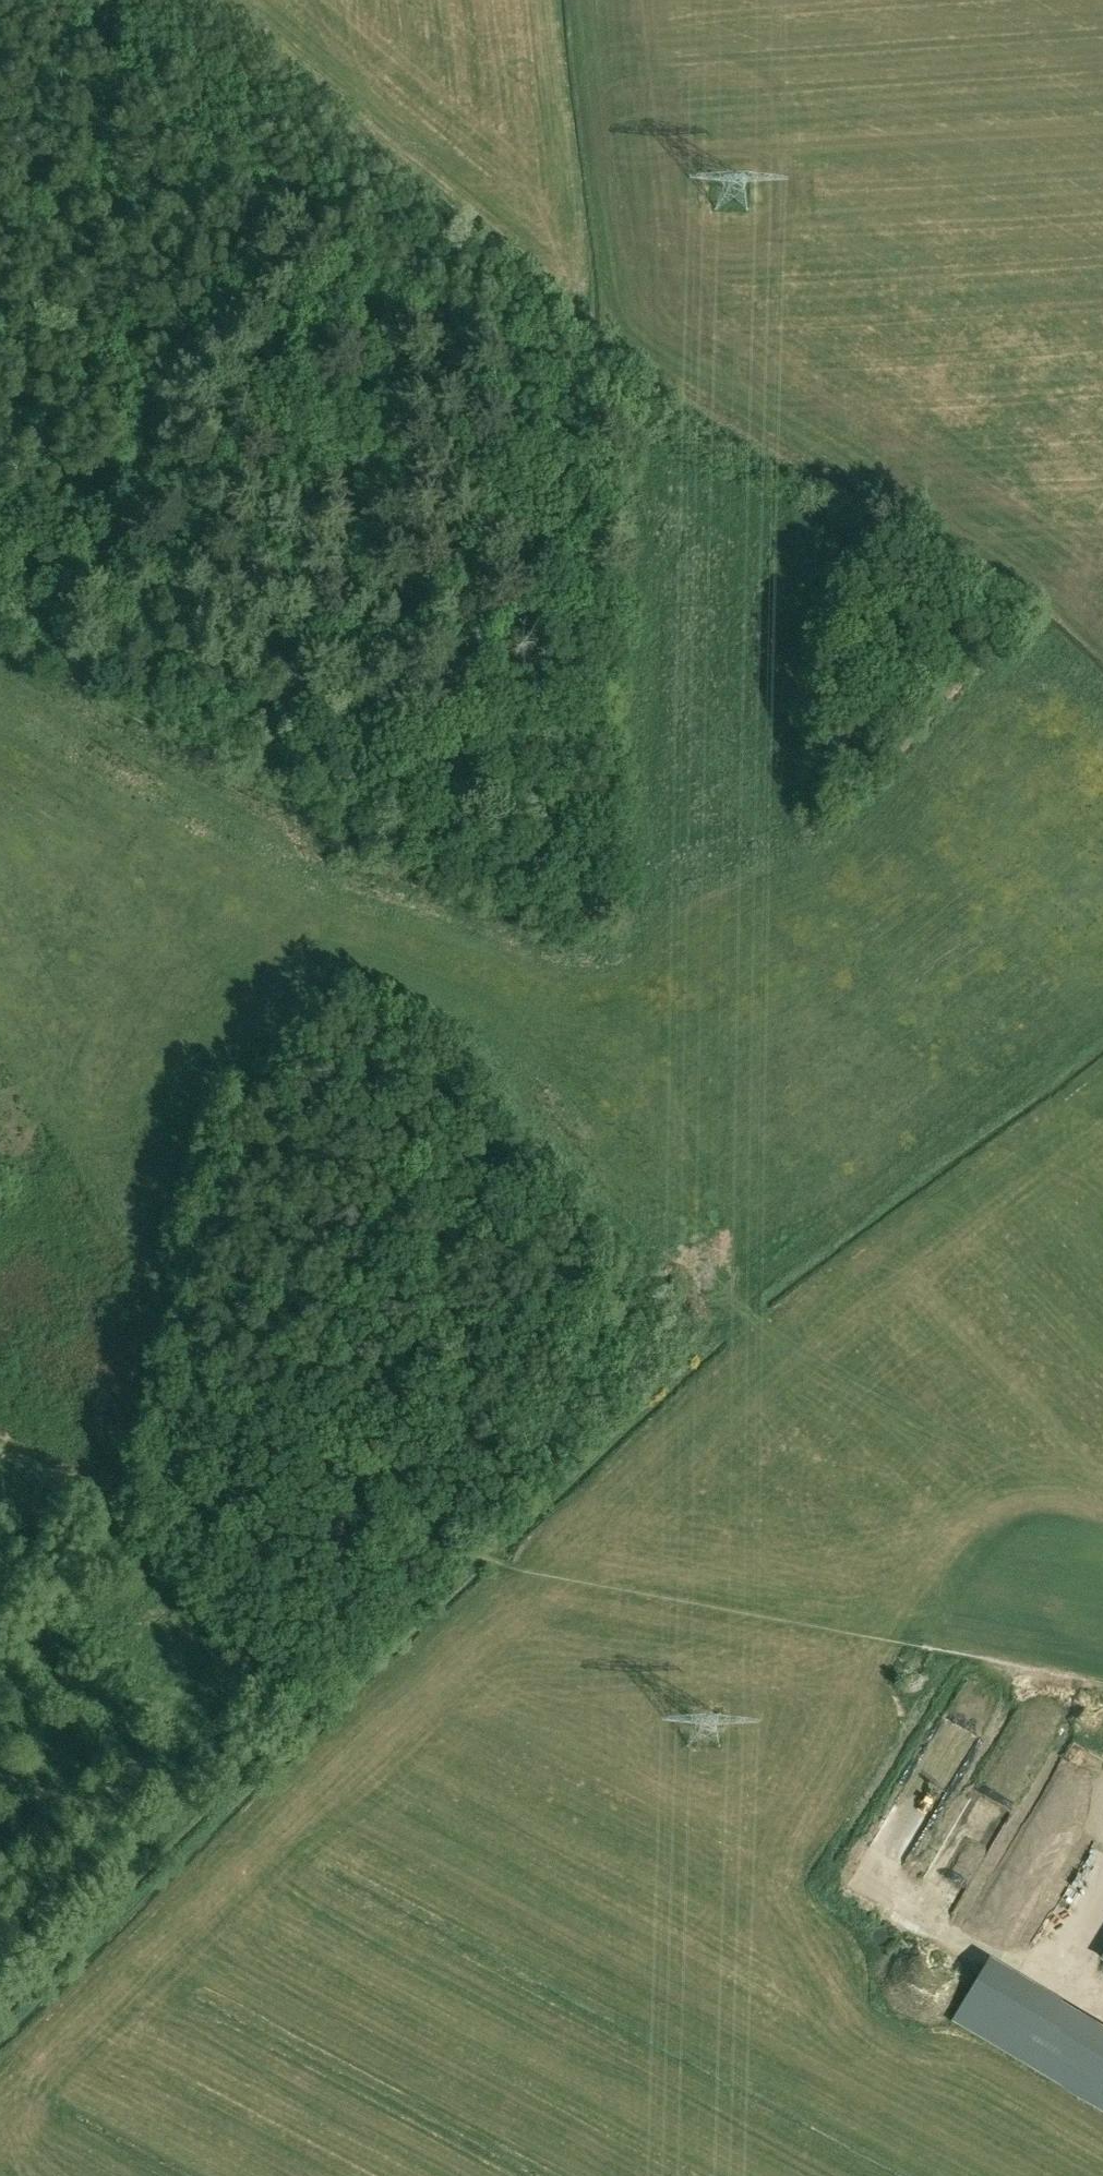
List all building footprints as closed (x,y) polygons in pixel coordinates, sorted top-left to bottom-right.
[(1102,2035),(1091,2052),(1102,2059),(1102,2036),(1102,2035)]
